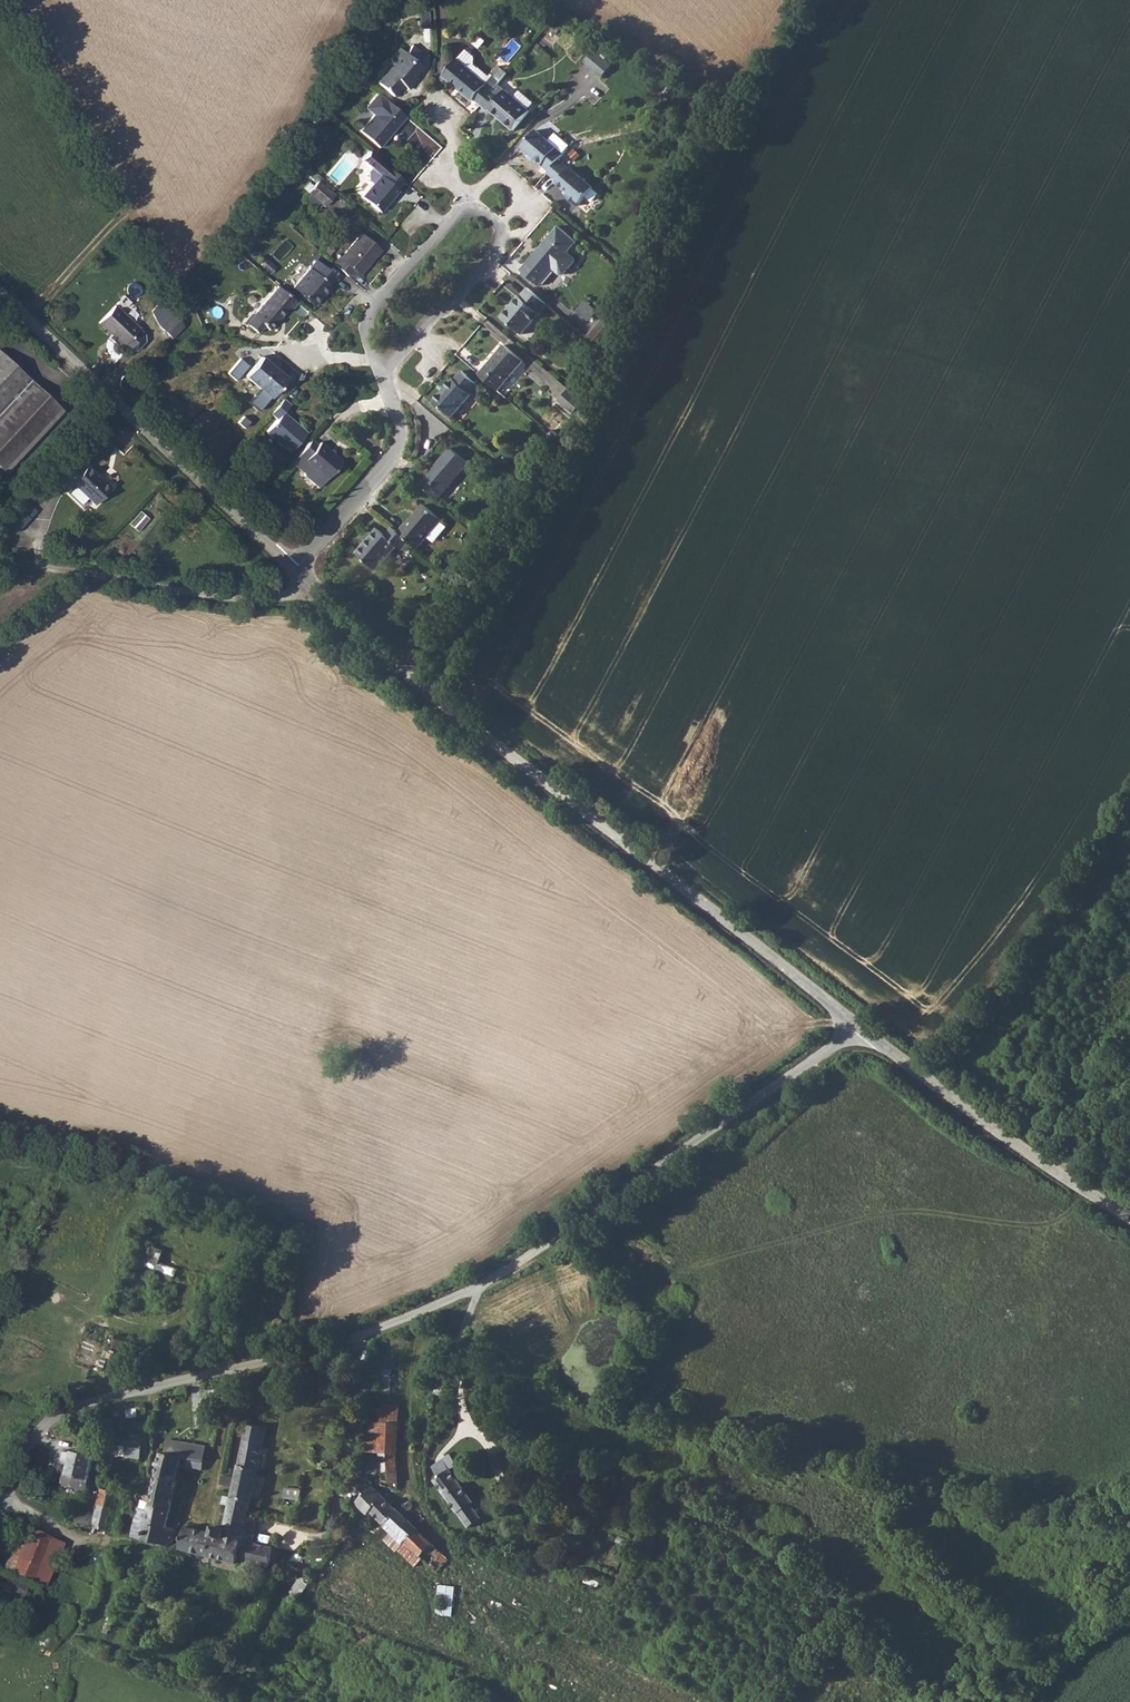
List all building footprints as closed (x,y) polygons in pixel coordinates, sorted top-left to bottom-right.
[(406,53),(399,47),(392,55),(392,65),(379,80),(394,94),(404,82),(410,87),(416,80),(416,74),(422,67),(418,64),(422,58),(411,48),(406,53)] [(611,59),(595,50),(585,61),(604,72),(611,59)] [(493,91),(498,85),(478,68),(463,54),(443,76),(474,101),(475,100),(481,105),(493,91)] [(493,91),(481,105),(490,112),(492,111),(513,130),(529,112),(505,91),(500,97),(493,91)] [(375,115),(361,131),(380,148),(406,116),(388,100),(379,93),(368,105),(369,109),(375,115)] [(560,158),(567,150),(540,126),(525,143),(532,150),(538,154),(536,156),(544,164),(545,162),(552,168),(560,158)] [(360,171),(348,185),(365,200),(384,178),(383,177),(389,169),(356,139),(348,148),(358,157),(355,161),(356,168),(360,171)] [(552,168),(550,170),(561,179),(560,180),(576,193),(571,197),(583,208),(600,188),(575,165),(572,168),(560,158),(552,168)] [(333,195),(319,183),(310,194),(325,206),(333,195)] [(336,256),(331,262),(346,275),(351,269),(357,275),(379,249),(360,233),(339,258),(336,256)] [(569,253),(551,238),(521,271),(540,288),(554,270),(561,276),(565,276),(576,263),(575,259),(569,253)] [(336,277),(315,260),(292,287),(312,305),(336,277)] [(196,268),(185,283),(194,290),(205,275),(196,268)] [(291,311),(297,304),(278,288),(255,317),(252,314),(244,323),(258,335),(265,327),(270,331),(289,310),(291,311)] [(548,306),(528,289),(521,298),(518,296),(501,317),(523,335),(548,306)] [(149,337),(118,309),(102,324),(132,353),(139,353),(149,343),(149,337)] [(165,329),(176,342),(188,330),(184,322),(179,315),(165,329)] [(587,339),(604,353),(616,330),(607,322),(600,329),(597,327),(587,339)] [(480,376),(498,391),(524,362),(507,346),(480,376)] [(58,413),(0,356),(0,473),(58,413)] [(288,379),(264,358),(244,380),(269,402),(288,379)] [(453,419),(482,387),(467,373),(460,382),(457,380),(437,405),(453,419)] [(579,399),(564,386),(554,398),(569,411),(579,399)] [(285,401),(273,415),(280,421),(269,434),(289,451),(304,434),(284,416),(291,407),(285,401)] [(311,442),(292,465),(303,475),(300,478),(317,493),(341,465),(319,444),(317,447),(311,442)] [(420,486),(439,502),(469,466),(450,450),(420,486)] [(82,470),(74,463),(58,480),(69,490),(72,487),(94,506),(110,489),(102,481),(101,482),(84,467),(82,470)] [(513,486),(527,498),(535,488),(521,476),(513,486)] [(407,543),(418,552),(430,537),(441,524),(423,507),(405,529),(403,527),(397,534),(407,543)] [(28,518),(16,508),(4,521),(15,531),(28,518)] [(397,534),(392,530),(383,539),(375,532),(354,556),(374,573),(395,549),(399,553),(407,543),(397,534)] [(161,1263),(165,1250),(153,1246),(146,1265),(176,1275),(178,1268),(161,1263)] [(235,1482),(233,1490),(252,1495),(264,1438),(262,1437),(262,1435),(263,1435),(265,1420),(251,1417),(237,1473),(228,1472),(226,1480),(235,1482)] [(124,1423),(111,1422),(109,1433),(123,1434),(124,1423)] [(135,1424),(124,1423),(123,1434),(121,1448),(136,1450),(141,1450),(142,1446),(142,1440),(134,1440),(135,1424)] [(203,1464),(204,1452),(179,1450),(180,1438),(168,1438),(167,1447),(161,1447),(156,1472),(167,1474),(178,1475),(181,1461),(203,1464)] [(93,1485),(101,1444),(81,1441),(76,1466),(70,1464),(67,1474),(93,1485)] [(403,1475),(404,1443),(390,1442),(388,1442),(387,1474),(403,1475)] [(462,1460),(454,1450),(435,1465),(442,1473),(439,1475),(475,1522),(487,1513),(475,1499),(478,1497),(455,1466),(462,1460)] [(167,1474),(156,1472),(152,1490),(151,1498),(172,1502),(174,1490),(165,1488),(167,1474)] [(450,1560),(377,1477),(376,1479),(361,1494),(373,1508),(376,1505),(390,1521),(389,1522),(410,1545),(411,1544),(438,1573),(450,1560)] [(99,1507),(78,1502),(76,1515),(111,1523),(119,1484),(105,1480),(99,1507)] [(282,1489),(306,1492),(306,1484),(283,1480),(282,1489)] [(254,1525),(255,1511),(249,1509),(252,1495),(233,1490),(225,1522),(219,1520),(217,1528),(189,1522),(183,1543),(237,1559),(238,1555),(242,1535),(254,1537),(256,1525),(254,1525)] [(149,1505),(141,1503),(137,1519),(146,1520),(147,1517),(167,1521),(172,1502),(151,1498),(149,1505)] [(13,1528),(23,1529),(24,1518),(14,1517),(13,1528)] [(176,1541),(180,1524),(167,1522),(167,1521),(147,1517),(146,1520),(137,1519),(135,1530),(176,1541)] [(21,1543),(14,1541),(3,1570),(46,1585),(62,1540),(27,1528),(21,1543)] [(277,1542),(254,1537),(242,1535),(238,1555),(273,1562),(274,1558),(277,1559),(279,1560),(282,1547),(276,1546),(277,1542)] [(437,1614),(454,1615),(457,1585),(440,1584),(437,1614)]
